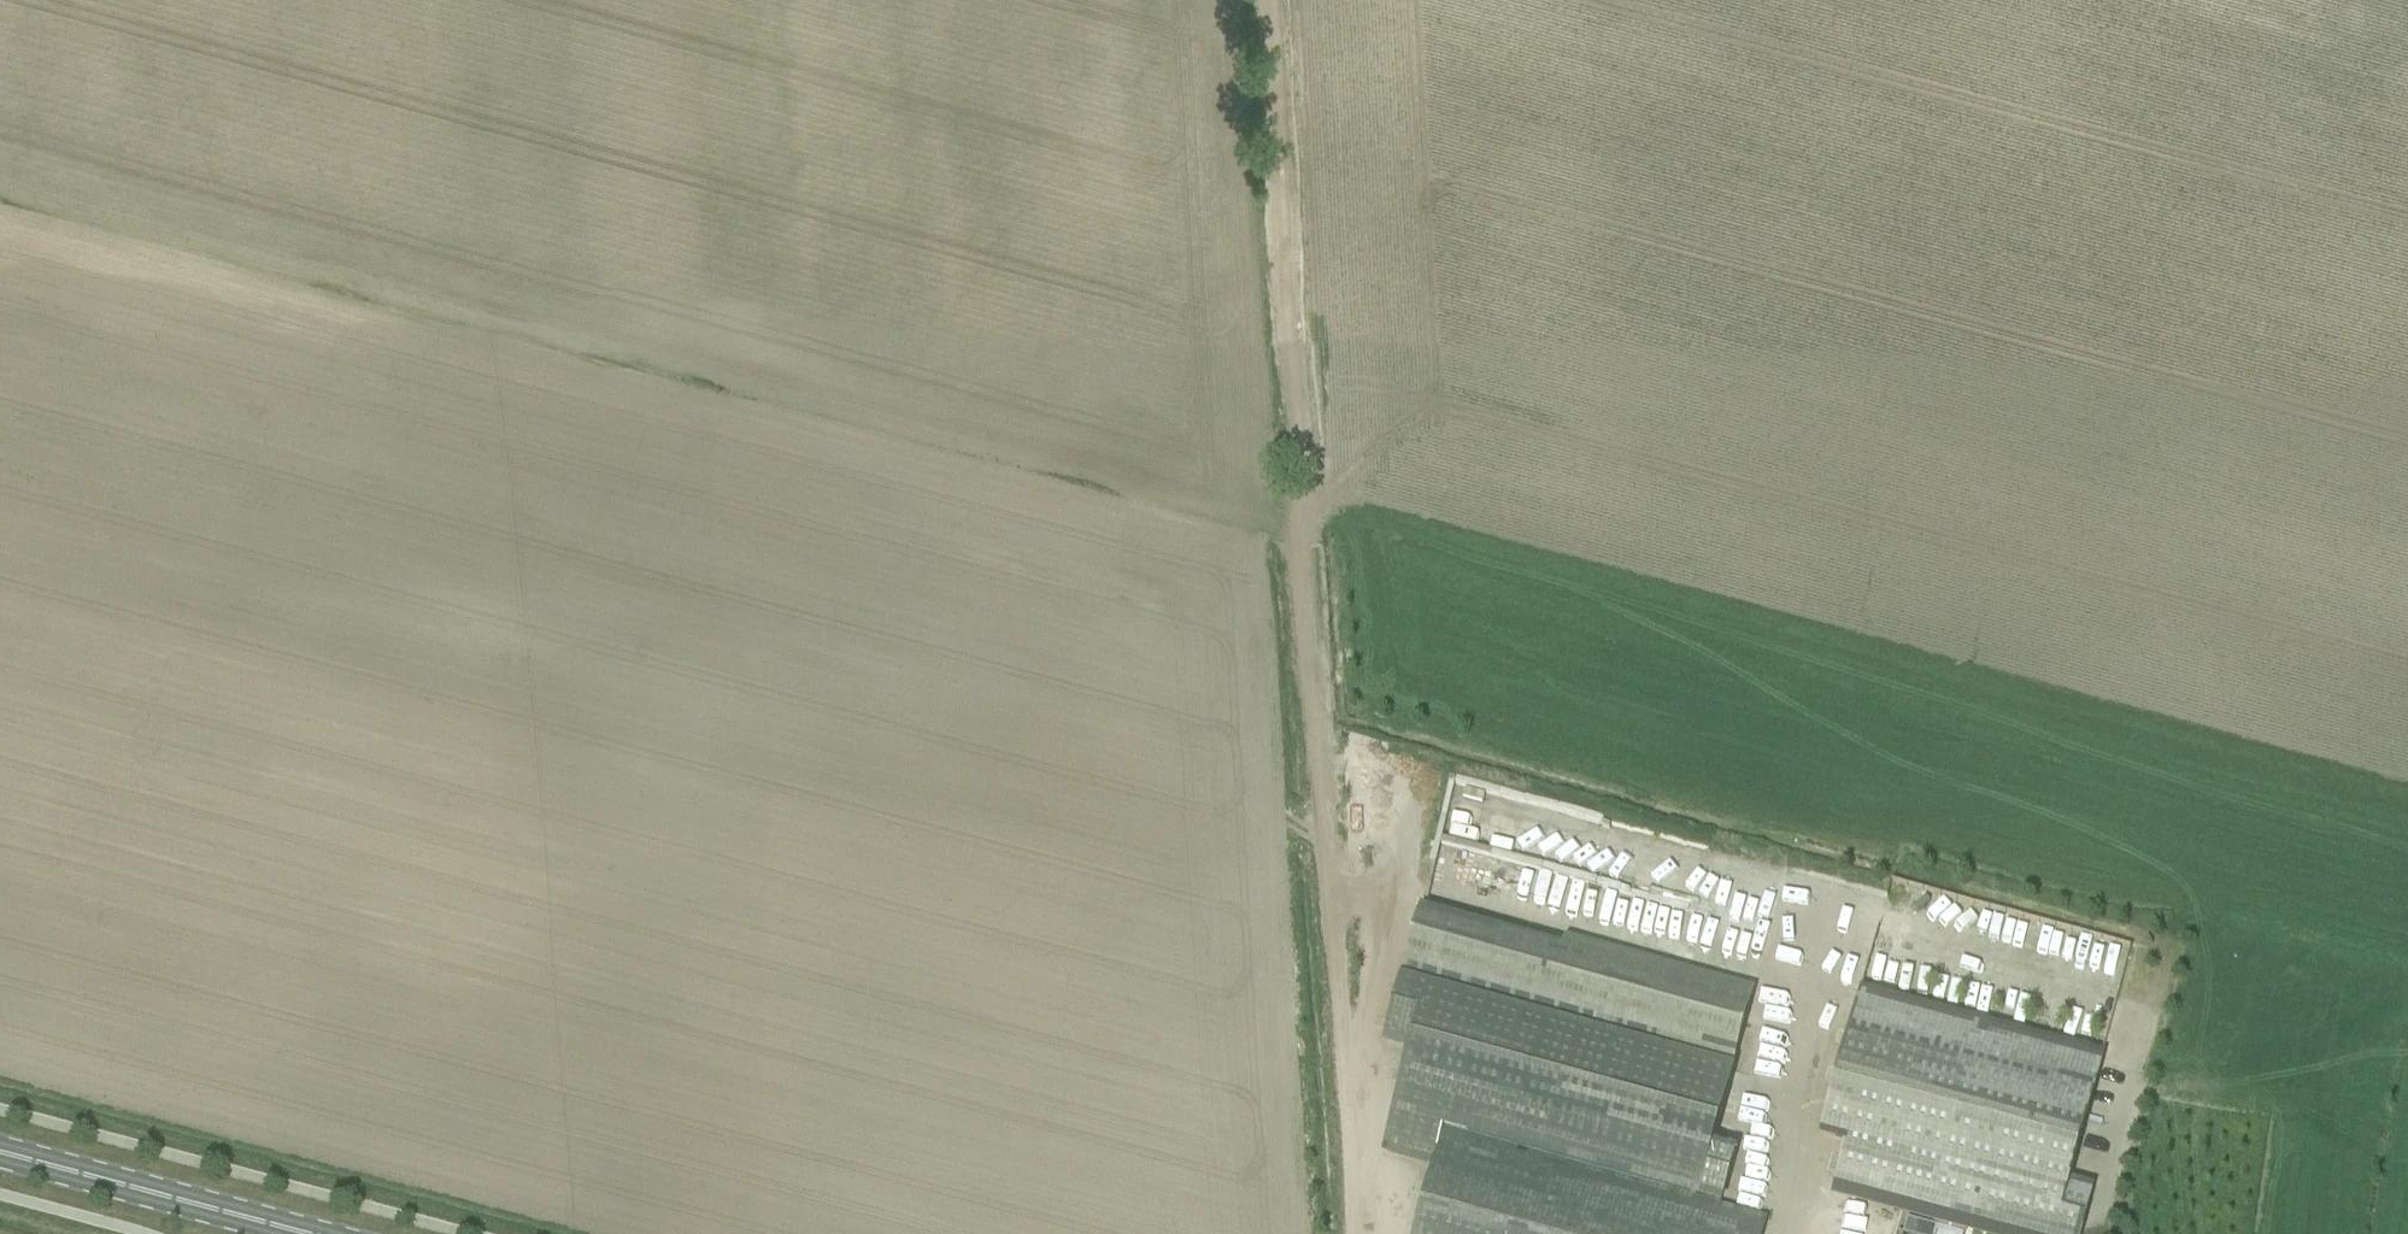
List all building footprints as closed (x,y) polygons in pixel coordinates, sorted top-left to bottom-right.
[(1398,987),(1731,1078),(1756,990),(1563,937),(1561,942),(1421,903),(1398,987)] [(1731,1078),(1398,987),(1381,1049),(1408,1057),(1381,1155),(1434,1170),(1444,1136),(1699,1206),(1702,1197),(1720,1202),(1733,1154),(1715,1150),(1734,1079),(1731,1078)] [(1833,1193),(1987,1233),(2080,1233),(2092,1188),(2068,1182),(2101,1060),(1860,995),(1822,1135),(1847,1141),(1833,1193)] [(1764,1224),(1699,1206),(1444,1136),(1434,1170),(1417,1233),(1761,1233),(1764,1224)] [(1934,1230),(1906,1222),(1903,1233),(1933,1233),(1934,1230)]
